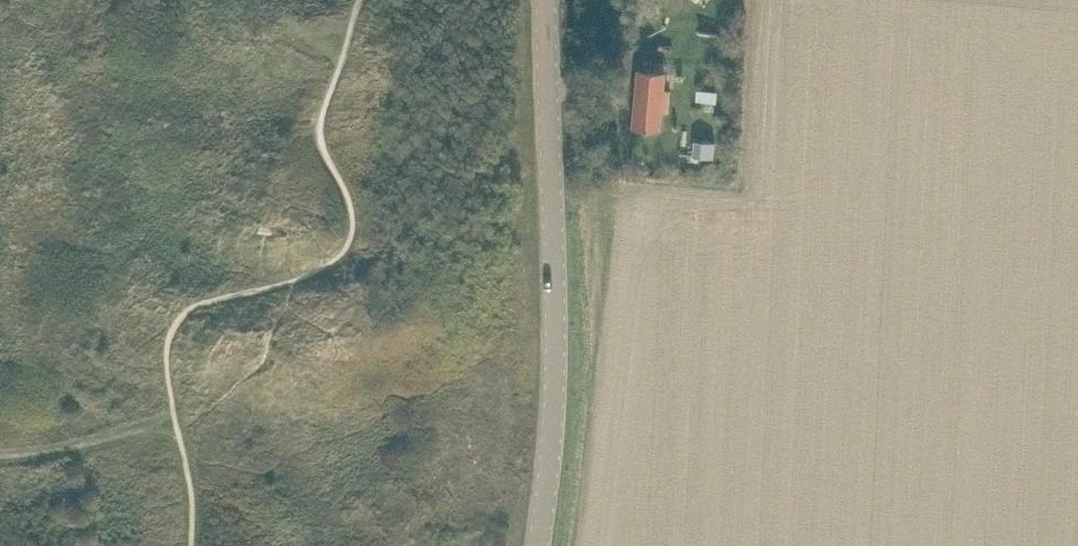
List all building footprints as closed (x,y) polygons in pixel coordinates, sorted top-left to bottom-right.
[(663,88),(665,69),(638,66),(632,125),(659,127),(661,108),(667,109),(668,89),(663,88)]
